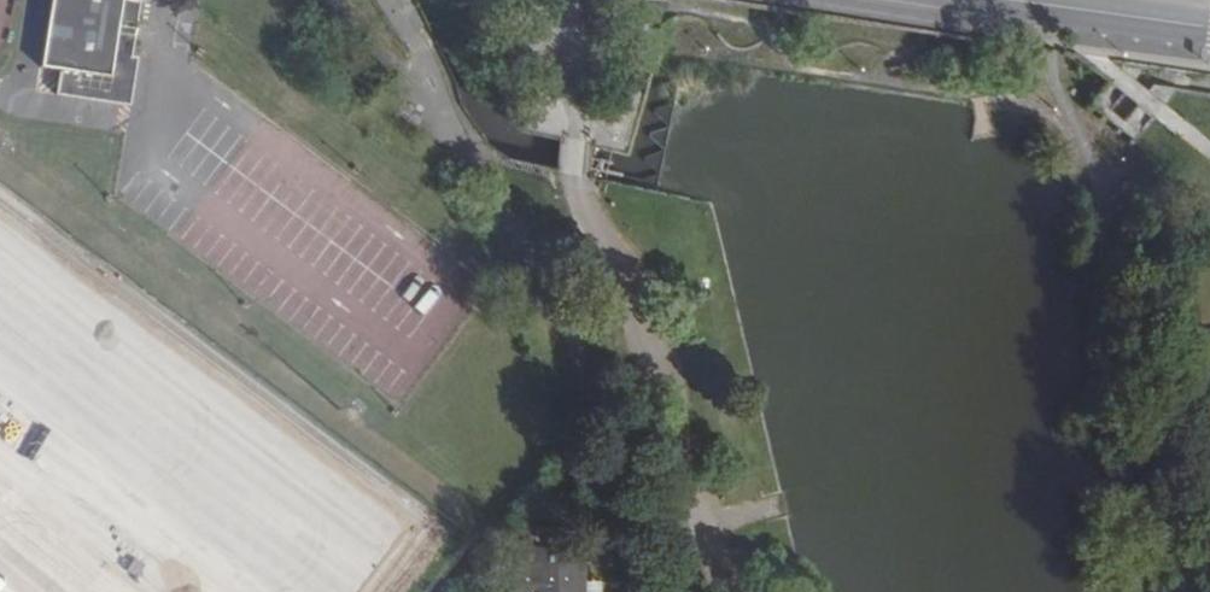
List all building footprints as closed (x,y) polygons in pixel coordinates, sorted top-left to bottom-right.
[(138,4),(139,2),(146,3),(147,0),(51,0),(40,68),(59,71),(55,94),(129,106),(136,60),(130,59),(138,4)] [(515,591),(583,591),(581,545),(534,547),(534,569),(514,570),(515,591)]
